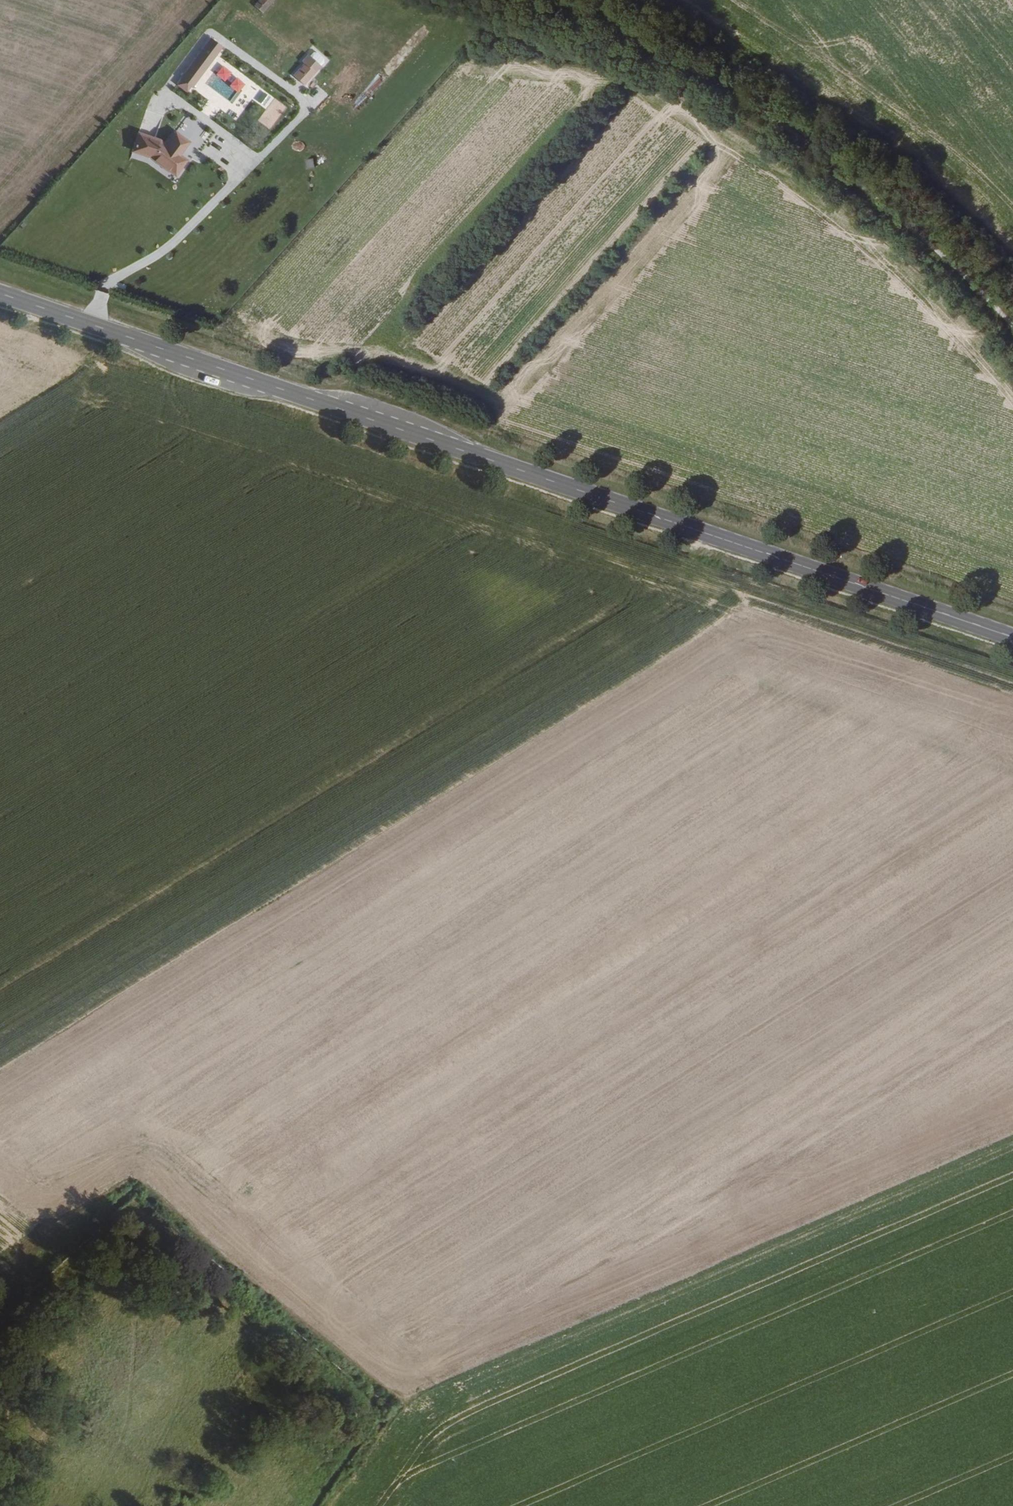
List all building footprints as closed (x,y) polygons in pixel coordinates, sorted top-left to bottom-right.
[(250,8),(258,15),(272,0),(257,0),(250,8)] [(178,85),(188,93),(222,47),(212,39),(178,85)] [(307,66),(310,61),(306,58),(292,73),(304,83),(313,72),(307,66)] [(200,110),(212,120),(227,100),(207,84),(202,90),(207,94),(210,89),(215,92),(200,110)] [(159,140),(137,134),(131,152),(153,158),(176,174),(185,161),(178,156),(187,141),(175,133),(166,146),(159,140)] [(305,168),(313,168),(313,159),(304,159),(305,168)]
